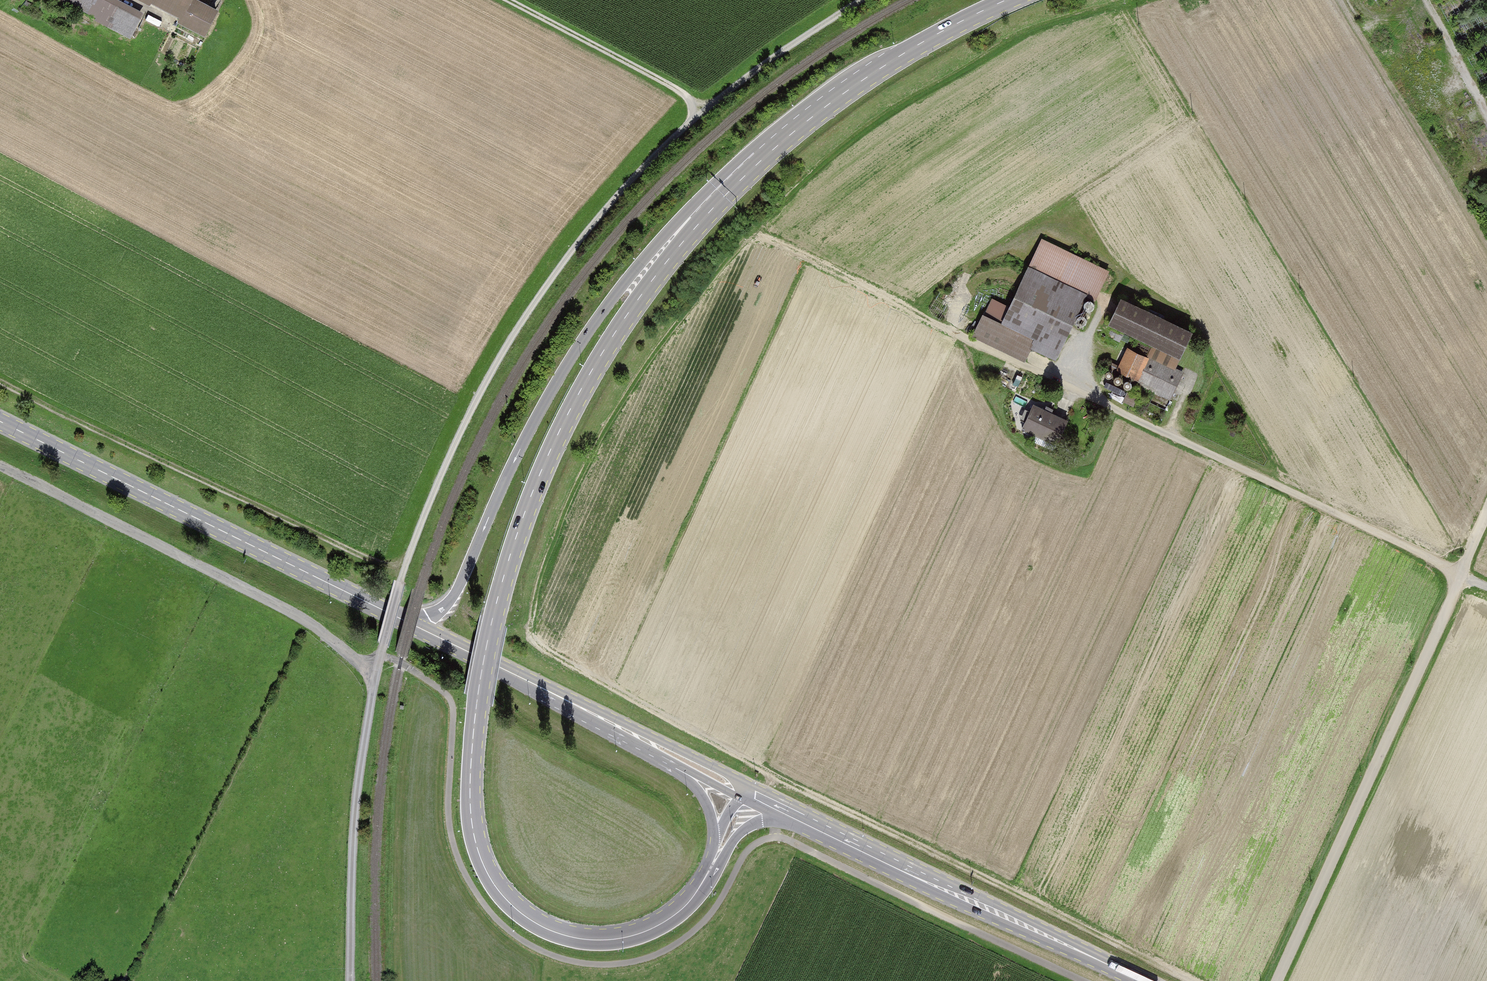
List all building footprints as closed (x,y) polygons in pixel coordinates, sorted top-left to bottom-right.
[(142,12),(117,0),(51,0),(129,38),(142,12)] [(187,19),(196,1),(196,0),(148,0),(187,19)] [(214,33),(224,14),(196,1),(187,19),(214,33)] [(1476,70),(1485,85),(1486,84),(1486,64),(1476,70)] [(1112,271),(1044,240),(1032,266),(1090,293),(1100,297),(1112,271)] [(1036,348),(1060,359),(1090,293),(1032,266),(1013,306),(1005,325),(1040,341),(1036,348)] [(1194,329),(1120,296),(1106,325),(1181,358),(1194,329)] [(1013,306),(992,297),(984,315),(1005,325),(1013,306)] [(984,315),(974,336),(1031,361),(1036,348),(1040,341),(1005,325),(984,315)] [(1184,360),(1136,339),(1132,349),(1179,370),(1184,360)] [(1154,359),(1127,347),(1116,369),(1143,381),(1154,359)] [(1141,387),(1171,401),(1184,372),(1154,359),(1141,387)] [(1073,420),(1036,404),(1024,430),(1061,447),(1073,420)]
